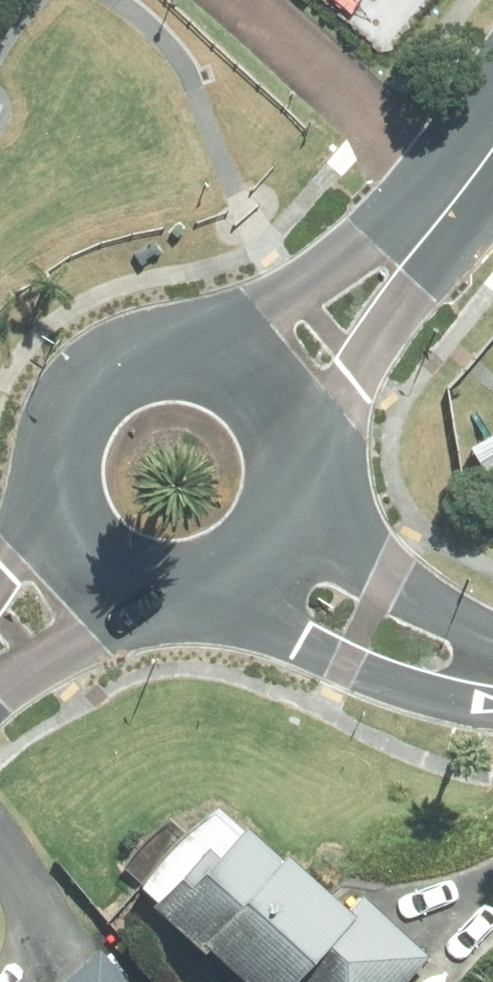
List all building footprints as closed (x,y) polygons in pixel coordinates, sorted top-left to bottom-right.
[(203,936),(249,981),(416,981),(434,964),(363,893),(349,908),(292,855),(287,859),(252,828),(247,832),(221,808),(143,886),(198,942),(203,936)] [(99,936),(40,981),(135,981),(99,936)]
